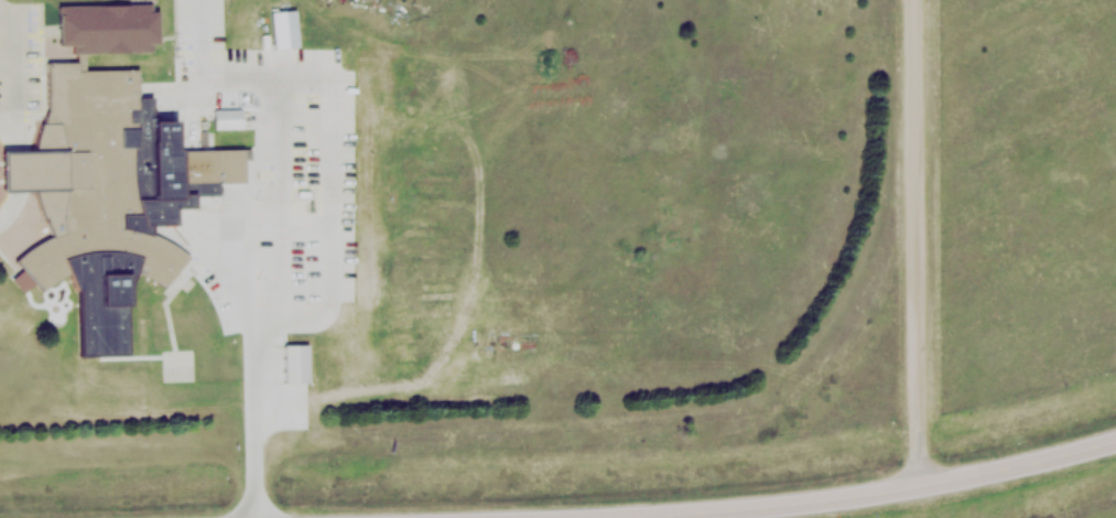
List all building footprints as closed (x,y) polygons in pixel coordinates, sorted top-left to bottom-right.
[(55,4),(149,2),(149,10),(154,10),(155,43),(150,44),(151,52),(73,54),(72,44),(57,44),(55,4)] [(270,10),(294,8),(297,46),(272,48),(270,10)] [(37,204),(51,235),(39,240),(26,250),(13,261),(40,292),(54,280),(69,272),(87,268),(107,266),(128,269),(145,277),(162,288),(188,257),(174,246),(160,237),(141,230),(141,217),(139,205),(136,186),(133,168),(134,148),(139,120),(129,121),(129,110),(137,110),(137,68),(78,69),(77,61),(45,62),(47,104),(47,110),(40,119),(32,151),(0,152),(0,192),(33,191),(37,204)] [(214,110),(243,109),(243,128),(214,129),(214,110)] [(177,151),(246,149),(247,182),(178,184),(177,151)] [(281,345),(306,344),(307,382),(282,384),(281,345)]
